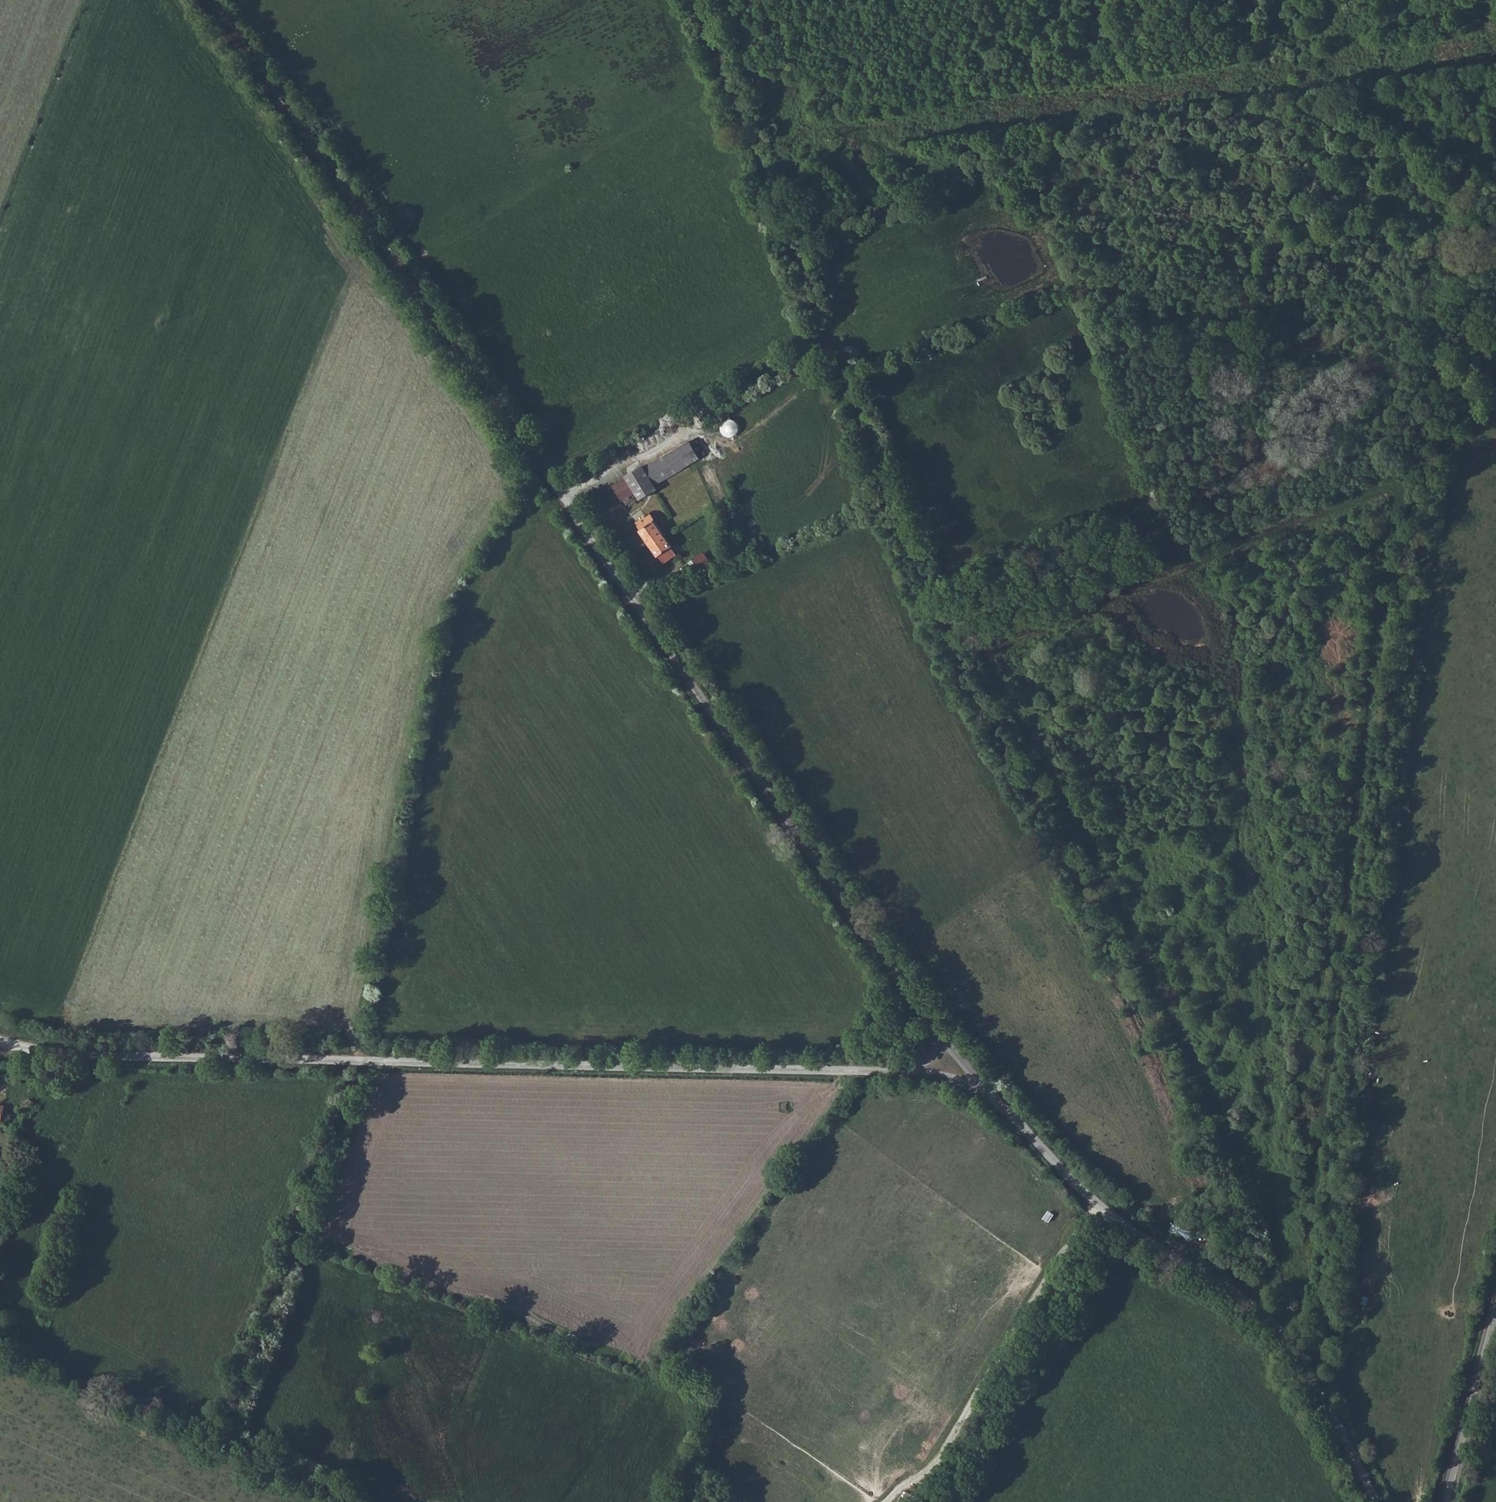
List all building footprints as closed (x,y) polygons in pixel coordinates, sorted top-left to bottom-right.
[(691,445),(689,442),(645,468),(643,466),(625,476),(627,478),(614,486),(622,501),(636,494),(640,501),(658,491),(655,487),(683,469),(700,459),(699,457),(705,453),(698,441),(691,445)] [(659,557),(664,563),(677,555),(672,547),(673,546),(650,514),(635,523),(640,530),(639,531),(658,558),(659,557)] [(684,566),(694,580),(713,567),(703,553),(684,566)]
